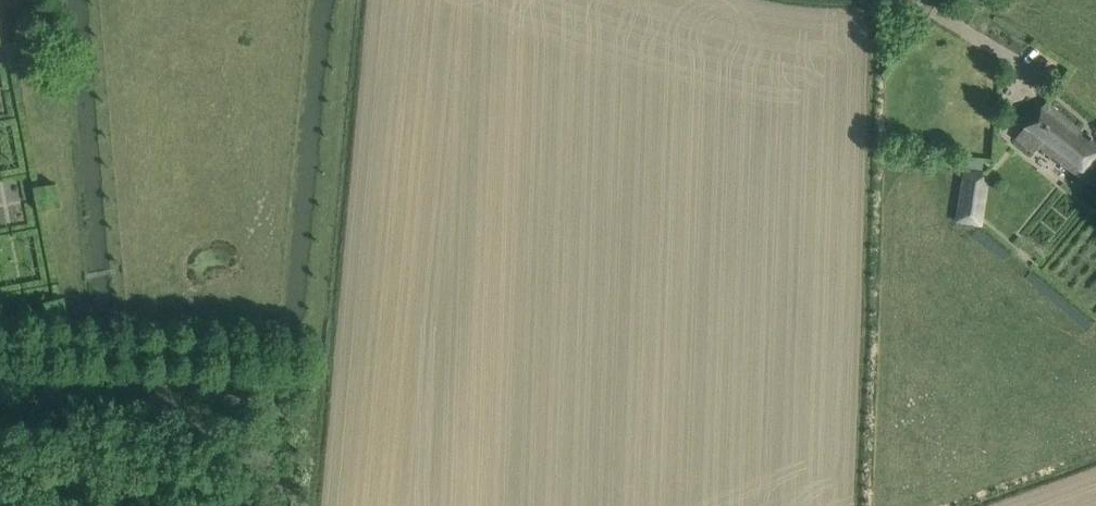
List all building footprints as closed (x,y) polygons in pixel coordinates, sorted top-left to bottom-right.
[(1080,131),(1046,102),(1015,139),(1033,154),(1038,147),(1092,187),(1095,181),(1095,148),(1089,142),(1088,143),(1077,135),(1080,131)] [(986,186),(980,186),(982,173),(964,170),(957,221),(980,225),(986,186)] [(10,201),(6,182),(0,183),(0,203),(10,201)]
